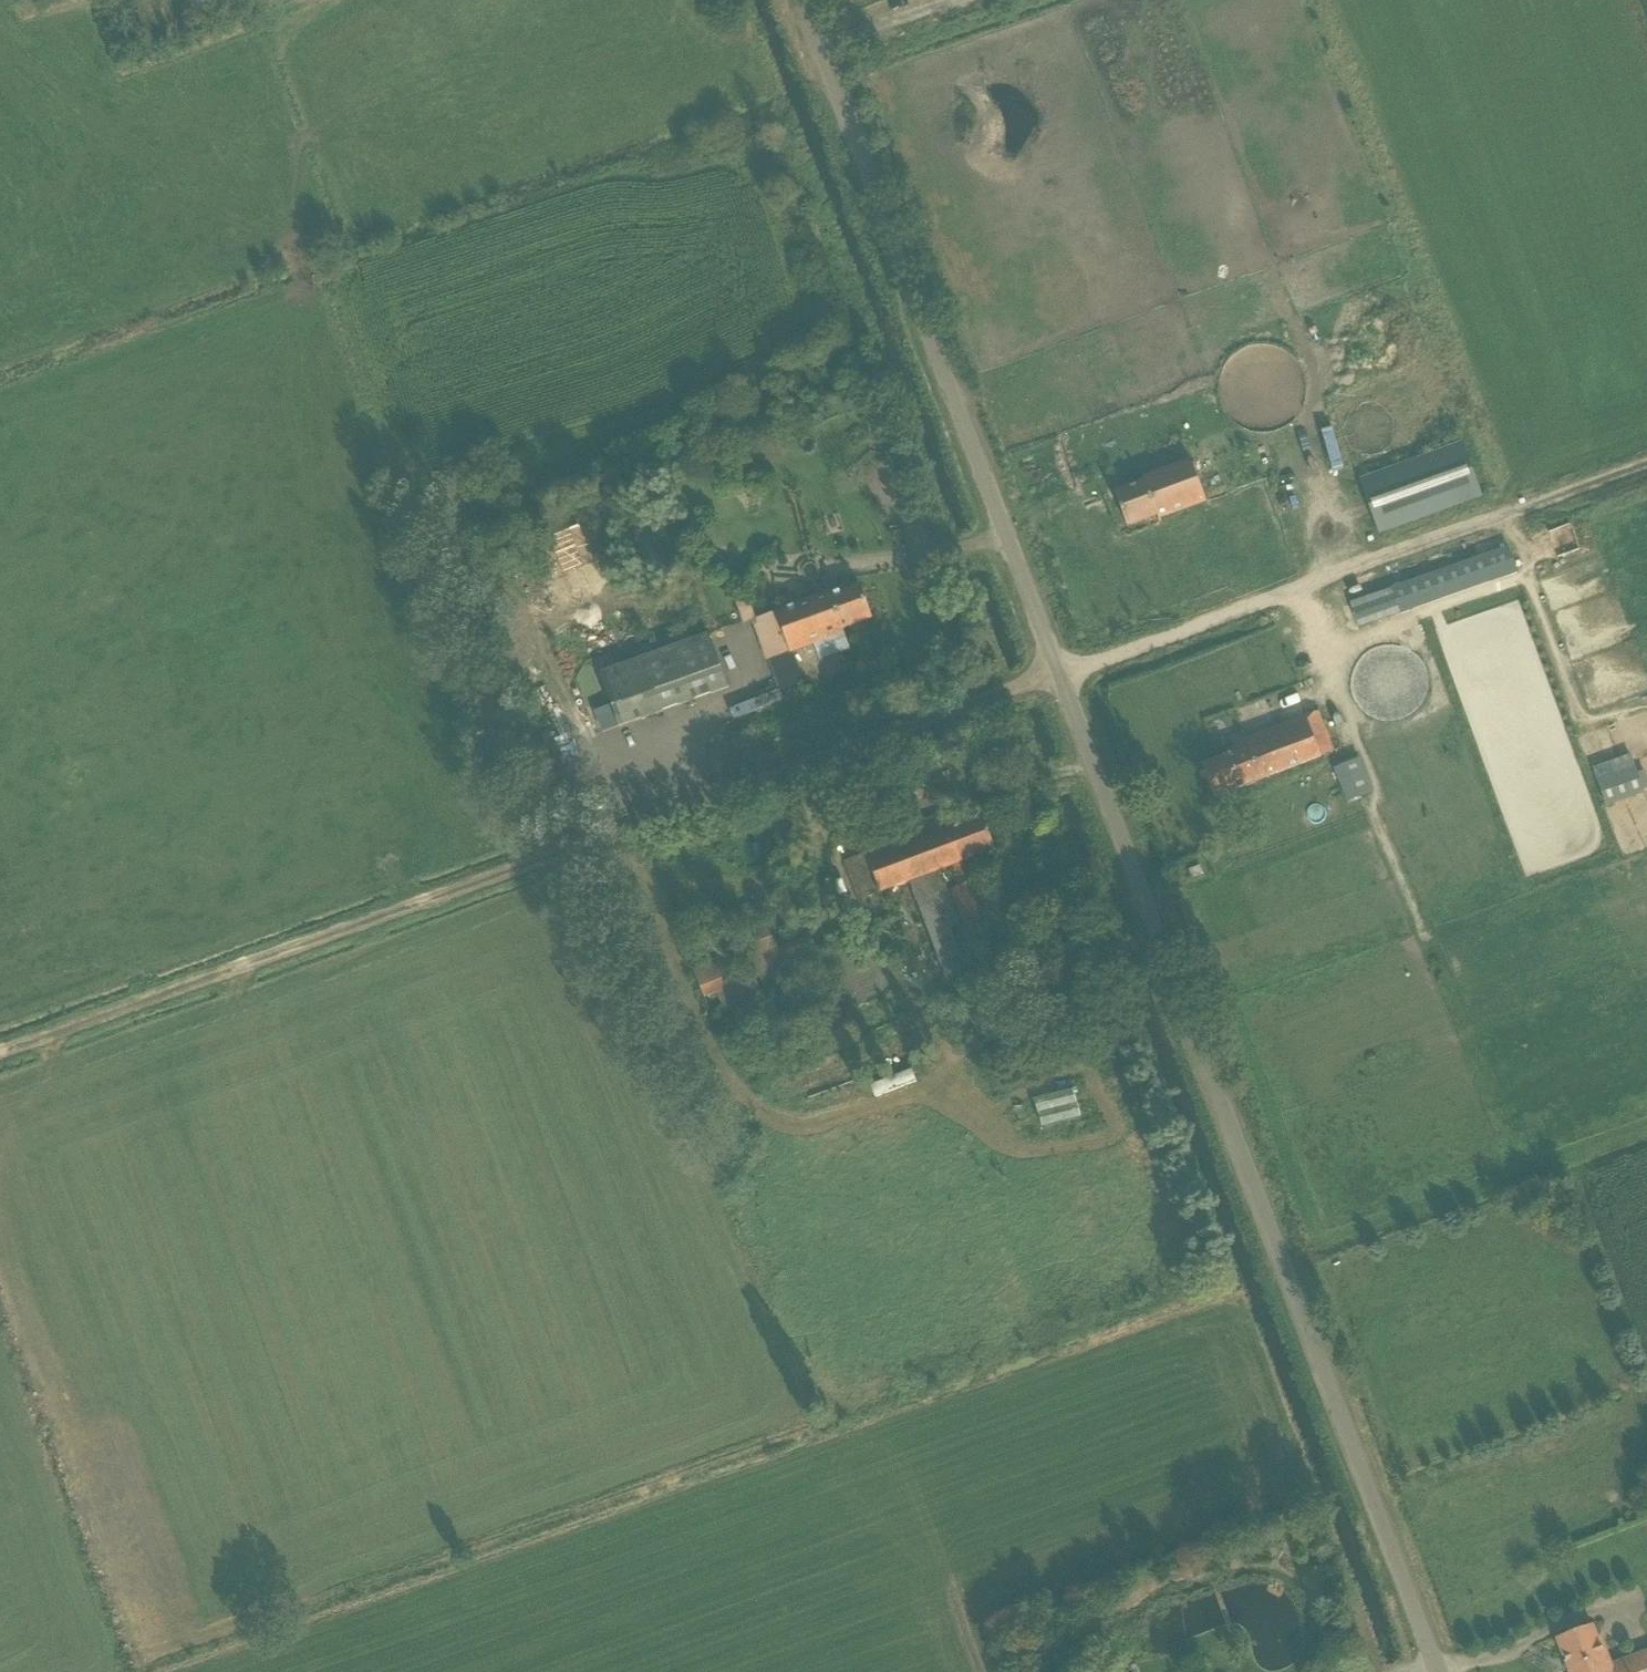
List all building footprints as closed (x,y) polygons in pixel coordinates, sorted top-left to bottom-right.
[(1462,442),(1359,479),(1379,536),(1481,499),(1462,442)] [(1191,460),(1165,471),(1144,479),(1145,482),(1116,493),(1128,526),(1157,515),(1160,522),(1181,515),(1209,503),(1191,460)] [(1509,547),(1392,588),(1401,614),(1518,573),(1509,547)] [(789,652),(813,643),(820,661),(851,650),(843,629),(872,619),(860,586),(846,591),(845,587),(824,595),(774,612),(757,619),(748,596),(736,601),(744,624),(753,621),(767,660),(789,652)] [(729,688),(709,636),(600,677),(620,729),(729,688)] [(1320,712),(1266,732),(1246,740),(1249,747),(1203,765),(1215,797),(1236,790),(1336,753),(1320,712)] [(1339,782),(1366,771),(1360,758),(1334,769),(1339,782)] [(1636,767),(1597,780),(1602,793),(1613,789),(1618,803),(1645,794),(1636,767)] [(858,901),(875,894),(879,902),(882,902),(901,895),(912,890),(954,1002),(986,990),(941,872),(950,868),(957,888),(949,891),(968,940),(980,936),(1001,928),(982,879),(974,882),(966,861),(995,850),(983,817),(951,830),(948,822),(927,830),(843,860),(858,901)] [(713,1019),(824,973),(808,937),(777,950),(757,901),(719,918),(733,954),(694,970),(713,1019)] [(845,1013),(906,990),(895,959),(884,963),(873,933),(822,951),(845,1013)] [(912,1070),(871,1085),(876,1097),(917,1082),(912,1070)] [(1612,1664),(1601,1635),(1596,1637),(1592,1625),(1558,1638),(1571,1671),(1646,1671),(1646,1651),(1612,1664)]
